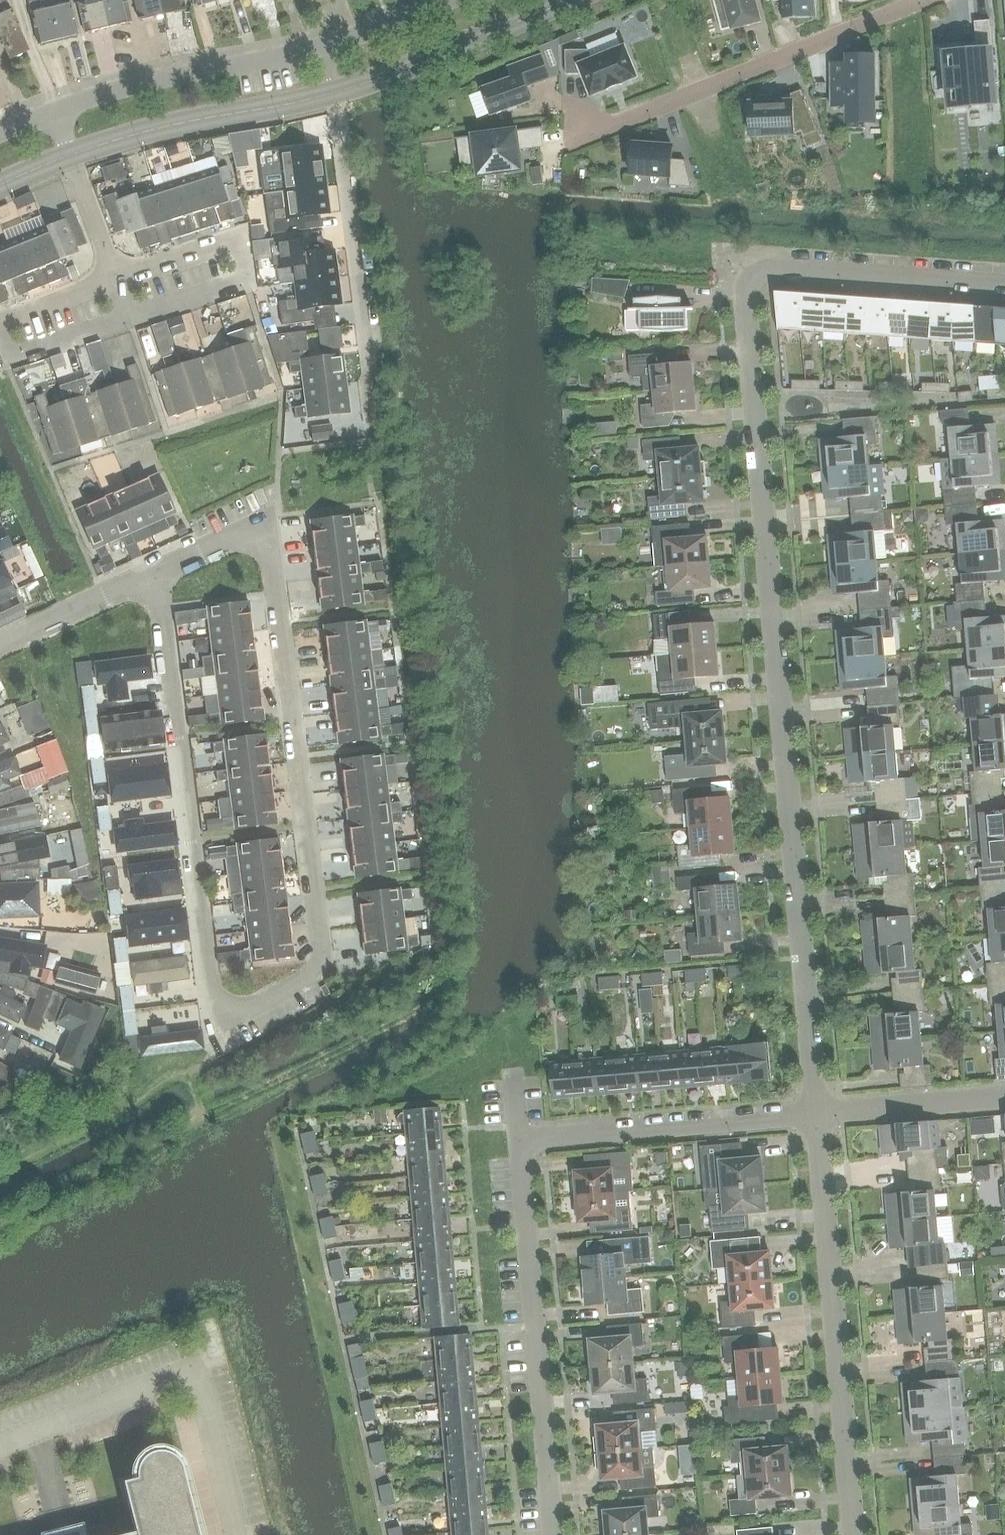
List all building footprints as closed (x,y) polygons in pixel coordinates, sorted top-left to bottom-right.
[(10,57),(25,50),(8,12),(12,10),(8,0),(0,0),(0,34),(10,57)] [(31,11),(39,47),(59,42),(50,0),(29,0),(31,11)] [(59,42),(79,37),(71,2),(70,2),(70,0),(50,0),(59,42)] [(86,0),(85,1),(87,14),(81,15),(85,33),(109,28),(103,0),(86,0)] [(132,22),(126,0),(103,0),(109,28),(132,22)] [(160,0),(134,0),(139,20),(164,14),(160,0)] [(164,14),(185,9),(183,0),(160,0),(164,14)] [(718,18),(729,16),(732,30),(761,22),(755,0),(713,0),(718,18)] [(783,19),(816,18),(815,0),(782,0),(783,19)] [(969,109),(969,106),(995,103),(993,85),(996,85),(990,21),(975,23),(977,53),(961,54),(960,47),(938,50),(940,75),(948,74),(951,111),(969,109)] [(512,79),(482,90),(491,116),(533,101),(527,87),(559,75),(559,40),(539,48),(542,56),(508,68),(512,79)] [(565,51),(566,75),(583,75),(592,95),(606,90),(607,91),(622,85),(622,83),(636,77),(624,48),(592,61),(588,51),(565,51)] [(847,56),(847,65),(831,65),(831,89),(831,108),(875,108),(875,56),(847,56)] [(789,102),(749,104),(750,137),(794,135),(801,132),(803,137),(808,148),(822,142),(818,131),(816,126),(802,91),(787,97),(789,102)] [(542,128),(458,139),(460,158),(475,156),(478,178),(524,172),(521,149),(542,146),(540,129),(543,129),(542,128)] [(633,144),(629,144),(628,144),(627,163),(628,163),(631,163),(631,175),(670,178),(670,186),(691,187),(684,161),(672,160),(673,147),(633,144)] [(175,147),(165,150),(167,157),(177,153),(175,147)] [(293,163),(291,150),(260,154),(263,177),(280,175),(282,192),(326,186),(323,159),(293,163)] [(137,168),(134,156),(125,159),(128,170),(137,168)] [(214,158),(193,165),(197,175),(203,173),(214,208),(219,225),(236,219),(242,217),(237,200),(232,185),(223,188),(222,185),(233,182),(228,166),(217,170),(217,168),(214,158)] [(127,183),(122,161),(102,167),(105,179),(116,176),(118,185),(127,183)] [(179,165),(159,172),(163,186),(180,237),(200,231),(184,179),(179,165)] [(541,168),(531,169),(533,186),(544,185),(541,168)] [(197,175),(184,179),(200,231),(201,231),(212,227),(219,225),(214,208),(203,173),(197,175)] [(767,193),(765,184),(757,186),(759,195),(767,193)] [(163,186),(143,192),(154,227),(165,223),(170,240),(180,237),(163,186)] [(330,214),(326,186),(282,192),(284,209),(267,211),(270,235),(301,230),(300,217),(330,214)] [(116,193),(103,197),(115,234),(126,230),(127,235),(144,230),(150,247),(159,244),(154,227),(143,192),(118,200),(116,193)] [(30,205),(26,194),(13,200),(17,210),(30,205)] [(78,253),(76,249),(87,244),(72,208),(60,214),(62,220),(47,227),(61,260),(78,253)] [(264,225),(251,227),(253,242),(266,240),(264,225)] [(48,285),(68,277),(61,260),(47,227),(27,235),(41,268),(48,285)] [(39,288),(48,285),(41,268),(27,235),(7,243),(21,276),(32,272),(39,288)] [(303,241),(272,245),(273,258),(275,268),(277,268),(279,285),(294,283),(338,277),(335,250),(318,252),(316,239),(303,241)] [(271,240),(252,243),(255,261),(273,258),(272,245),(271,240)] [(0,246),(0,282),(1,284),(12,280),(19,297),(28,293),(21,276),(7,243),(0,246)] [(79,277),(74,265),(66,268),(71,280),(79,277)] [(341,305),(338,277),(294,283),(296,300),(279,302),(281,325),(313,321),(311,308),(341,305)] [(592,296),(622,298),(624,281),(593,279),(592,296)] [(1,304),(8,301),(1,284),(0,282),(0,302),(1,304)] [(779,330),(802,331),(799,294),(793,294),(793,292),(783,293),(775,293),(779,337),(780,337),(779,330)] [(230,321),(256,315),(250,294),(225,301),(230,321)] [(805,295),(799,294),(802,331),(824,333),(820,296),(815,296),(815,294),(805,295)] [(824,333),(845,334),(842,297),(837,297),(837,295),(827,296),(820,296),(824,333)] [(849,298),(842,297),(845,334),(867,336),(864,299),(859,299),(859,297),(849,298)] [(664,332),(688,330),(687,310),(693,310),(693,309),(682,309),(682,299),(658,298),(634,300),(635,310),(630,310),(630,311),(640,311),(640,331),(664,332)] [(864,299),(867,336),(889,338),(886,301),(881,300),(880,298),(871,299),(864,299)] [(892,301),(886,301),(889,338),(911,339),(908,302),(902,302),(902,300),(892,301)] [(911,339),(933,341),(930,304),(925,303),(924,301),(914,303),(908,302),(911,339)] [(936,304),(930,304),(933,341),(954,342),(951,305),(946,305),(946,303),(936,304)] [(282,335),(278,304),(258,306),(267,336),(282,335)] [(954,342),(976,344),(973,307),(968,306),(968,305),(958,306),(951,305),(954,342)] [(979,307),(973,307),(976,344),(998,345),(995,308),(990,308),(990,306),(979,307)] [(1001,309),(995,308),(998,345),(1004,346),(1004,308),(1001,309)] [(180,317),(167,321),(172,337),(186,332),(180,317)] [(156,339),(170,334),(167,325),(153,329),(156,339)] [(245,393),(271,385),(253,327),(242,330),(247,344),(231,349),(245,393)] [(306,332),(268,337),(274,357),(309,352),(306,332)] [(101,341),(87,346),(91,357),(104,353),(101,341)] [(220,401),(245,393),(231,349),(206,357),(220,401)] [(623,351),(610,352),(610,362),(623,361),(623,351)] [(53,371),(66,367),(62,354),(50,358),(53,371)] [(662,354),(628,357),(630,370),(630,378),(643,377),(644,392),(654,391),(694,387),(692,363),(664,366),(662,354)] [(301,373),(304,389),(346,384),(342,356),(288,363),(290,374),(301,373)] [(194,410),(220,401),(206,357),(180,365),(194,410)] [(129,430),(155,422),(136,364),(126,368),(131,381),(115,386),(129,430)] [(194,410),(180,365),(154,374),(168,418),(194,410)] [(806,381),(792,381),(792,390),(806,390),(806,381)] [(806,390),(820,390),(820,381),(806,381),(806,390)] [(835,391),(849,391),(849,382),(835,382),(835,391)] [(849,391),(863,391),(863,382),(849,382),(849,391)] [(879,392),(892,392),(893,383),(879,383),(879,392)] [(892,392),(906,392),(907,383),(893,383),(892,392)] [(306,406),(294,408),(295,419),(349,412),(346,384),(304,389),(306,406)] [(936,384),(922,384),(922,393),(936,393),(936,384)] [(936,393),(950,393),(950,384),(936,384),(936,393)] [(104,439),(129,430),(115,386),(89,394),(104,439)] [(655,400),(641,402),(643,425),(670,423),(669,414),(696,411),(694,387),(654,391),(655,400)] [(1001,389),(987,391),(988,400),(1002,398),(1001,389)] [(959,402),(973,401),(972,392),(958,393),(959,402)] [(52,455),(78,447),(64,403),(48,408),(44,394),(34,397),(52,455)] [(89,394),(64,403),(78,447),(104,439),(89,394)] [(941,412),(942,425),(970,423),(968,409),(941,412)] [(827,448),(829,469),(868,466),(867,446),(877,445),(875,417),(843,420),(845,438),(830,439),(831,448),(827,448)] [(617,423),(595,425),(596,436),(618,435),(617,423)] [(311,428),(313,442),(334,439),(331,425),(311,428)] [(991,455),(989,434),(985,435),(984,425),(949,429),(952,459),(991,455)] [(673,450),(672,438),(643,441),(645,462),(659,460),(660,479),(706,475),(705,462),(700,462),(699,448),(673,450)] [(993,476),(991,455),(952,459),(941,460),(945,508),(977,505),(975,487),(989,486),(989,477),(993,476)] [(850,498),(852,516),(883,513),(881,495),(886,495),(883,465),(868,466),(829,469),(831,490),(835,490),(836,499),(850,498)] [(157,475),(130,487),(147,526),(152,536),(166,530),(161,520),(164,518),(169,529),(178,525),(174,514),(175,514),(157,475)] [(648,498),(650,520),(679,517),(678,504),(704,502),(703,488),(707,487),(706,475),(660,479),(662,497),(648,498)] [(130,487),(104,498),(122,537),(126,546),(134,543),(135,544),(144,540),(152,536),(147,526),(130,487)] [(104,498),(77,511),(94,550),(95,549),(99,560),(109,555),(104,545),(122,537),(104,498)] [(999,551),(997,530),(993,530),(993,521),(978,522),(977,505),(945,508),(947,525),(957,525),(960,554),(999,551)] [(928,511),(916,512),(916,524),(925,524),(929,519),(928,511)] [(836,544),(838,565),(877,562),(877,560),(887,559),(883,513),(852,516),(853,533),(839,534),(840,544),(836,544)] [(354,528),(365,527),(364,516),(352,518),(352,517),(310,522),(314,552),(356,546),(354,528)] [(183,525),(175,529),(179,537),(188,533),(183,525)] [(664,566),(709,562),(707,537),(683,539),(682,525),(652,528),(655,552),(663,551),(664,566)] [(135,546),(127,550),(132,561),(140,557),(135,546)] [(360,575),(371,573),(370,563),(358,565),(356,546),(314,552),(317,580),(359,574),(360,575)] [(1001,572),(999,551),(960,554),(962,584),(956,585),(957,602),(985,600),(984,583),(998,581),(997,572),(1001,572)] [(116,568),(110,555),(97,562),(98,563),(93,566),(97,575),(102,572),(103,575),(116,568)] [(709,562),(664,566),(666,592),(656,593),(657,607),(689,604),(688,590),(712,588),(709,562)] [(877,562),(838,565),(839,586),(843,586),(844,595),(858,594),(860,611),(891,608),(889,581),(878,582),(877,562)] [(11,583),(2,564),(0,565),(0,588),(11,583)] [(385,572),(376,574),(376,581),(385,580),(386,580),(385,572)] [(363,604),(375,602),(373,592),(362,593),(360,575),(359,574),(317,580),(321,610),(363,604)] [(16,595),(11,583),(7,585),(0,589),(0,602),(16,595)] [(968,650),(1004,647),(1004,626),(1001,626),(1001,617),(987,618),(985,600),(957,602),(954,603),(956,631),(966,630),(968,650)] [(253,633),(249,603),(207,608),(207,609),(195,611),(197,621),(208,620),(210,638),(253,633)] [(20,606),(0,616),(0,630),(25,618),(20,606)] [(844,640),(846,661),(885,657),(883,637),(894,636),(891,608),(860,611),(861,629),(847,630),(848,639),(844,640)] [(195,611),(174,613),(176,626),(197,624),(197,621),(195,611)] [(681,613),(653,616),(657,655),(673,654),(717,650),(715,624),(683,627),(681,613)] [(367,633),(378,632),(377,622),(366,623),(366,622),(323,628),(327,657),(369,652),(367,633)] [(210,638),(213,656),(201,658),(202,668),(256,661),(253,633),(210,638)] [(968,650),(971,680),(1004,677),(1004,647),(968,650)] [(673,654),(657,655),(658,669),(661,695),(688,693),(687,679),(719,676),(717,650),(673,654)] [(384,679),(383,669),(372,670),(369,652),(327,657),(331,686),(384,679)] [(868,707),(898,704),(900,704),(897,676),(887,677),(885,657),(846,661),(848,682),(852,681),(853,691),(867,689),(868,707)] [(152,682),(150,658),(94,661),(95,686),(109,685),(110,701),(130,700),(129,684),(152,682)] [(198,660),(188,661),(189,670),(199,668),(198,660)] [(215,677),(218,695),(260,690),(256,661),(202,668),(204,678),(215,677)] [(377,709),(374,691),(386,689),(384,679),(331,686),(334,714),(377,709)] [(84,712),(96,710),(93,687),(82,688),(84,712)] [(594,689),(580,690),(582,706),(595,705),(594,689)] [(221,724),(221,725),(263,719),(260,690),(218,695),(220,714),(209,715),(210,725),(221,724)] [(974,746),(1004,743),(1004,715),(991,717),(990,711),(995,710),(994,696),(993,696),(966,698),(963,698),(965,719),(972,719),(974,746)] [(49,727),(37,698),(16,706),(29,735),(49,727)] [(722,712),(693,714),(692,700),(648,704),(650,730),(685,727),(687,741),(725,738),(722,712)] [(845,730),(847,757),(896,753),(893,726),(900,725),(898,704),(868,707),(869,721),(874,721),(874,727),(845,730)] [(100,710),(103,749),(164,744),(162,713),(152,714),(151,706),(100,710)] [(380,737),(391,736),(390,726),(379,727),(377,709),(334,714),(338,744),(380,738),(380,737)] [(96,710),(84,712),(87,735),(98,734),(96,710)] [(0,726),(0,746),(9,741),(1,725),(0,726)] [(269,765),(266,736),(223,741),(224,742),(212,744),(213,754),(225,752),(227,771),(269,765)] [(725,738),(687,741),(688,755),(665,757),(667,781),(699,779),(698,766),(727,764),(725,738)] [(38,745),(50,778),(64,773),(65,772),(54,740),(38,745)] [(972,794),(1002,791),(1001,779),(1004,779),(1004,772),(1004,770),(1004,743),(974,746),(976,772),(970,773),(970,778),(966,778),(967,792),(972,791),(972,794)] [(875,788),(876,803),(906,800),(904,779),(898,779),(896,753),(847,757),(849,784),(869,782),(869,789),(875,788)] [(384,767),(395,766),(394,756),(383,757),(382,756),(340,761),(344,791),(386,786),(384,767)] [(107,761),(110,800),(171,795),(168,764),(159,765),(158,757),(107,761)] [(106,783),(103,758),(91,760),(94,784),(106,783)] [(0,766),(0,785),(23,776),(17,760),(0,766)] [(228,781),(231,799),(273,794),(269,765),(227,771),(216,772),(217,782),(228,781)] [(922,775),(911,776),(912,794),(923,793),(922,775)] [(26,798),(22,786),(11,790),(0,794),(0,807),(26,798)] [(401,813),(400,802),(389,804),(386,786),(344,791),(348,819),(401,813)] [(691,829),(732,826),(730,798),(706,800),(705,788),(673,791),(675,814),(689,812),(691,829)] [(662,791),(645,792),(645,804),(662,803),(662,791)] [(972,794),(974,815),(980,814),(982,841),(1004,839),(1004,812),(999,812),(998,806),(1003,806),(1002,791),(972,794)] [(231,799),(233,818),(222,819),(223,830),(234,828),(234,829),(277,823),(273,794),(231,799)] [(853,825),(856,852),(904,848),(902,821),(908,821),(906,800),(876,803),(877,815),(873,815),(873,823),(853,825)] [(41,825),(36,805),(0,813),(0,834),(41,825)] [(112,831),(109,807),(97,808),(100,832),(112,831)] [(112,812),(116,852),(176,846),(174,823),(165,824),(163,813),(132,817),(131,810),(112,812)] [(393,843),(391,824),(403,823),(401,813),(348,819),(351,848),(393,843)] [(223,830),(222,819),(206,821),(207,833),(223,831),(223,830)] [(678,847),(680,870),(720,866),(719,854),(735,853),(732,826),(691,829),(692,846),(678,847)] [(84,843),(81,830),(70,832),(72,845),(84,843)] [(1004,867),(1004,839),(982,841),(985,868),(978,869),(980,890),(1004,887),(1004,873),(1004,867)] [(238,857),(240,875),(282,869),(279,840),(236,845),(237,846),(225,848),(227,858),(238,857)] [(397,871),(408,870),(407,860),(396,861),(393,843),(351,848),(355,877),(397,872),(397,871)] [(28,856),(26,845),(0,849),(0,861),(28,856)] [(227,860),(227,858),(225,848),(208,850),(210,862),(227,860)] [(913,874),(906,875),(904,848),(856,852),(858,880),(888,877),(888,883),(883,884),(884,898),(915,895),(913,874)] [(163,884),(181,882),(179,860),(126,866),(129,888),(135,887),(136,901),(164,898),(163,884)] [(670,889),(668,865),(651,866),(653,891),(670,889)] [(118,866),(105,868),(108,888),(120,887),(118,866)] [(69,870),(68,867),(51,871),(51,879),(78,877),(90,876),(89,867),(69,870)] [(40,880),(39,868),(0,870),(1,883),(40,880)] [(240,875),(243,893),(231,895),(232,905),(286,898),(282,869),(240,875)] [(698,917),(740,913),(738,886),(714,888),(713,875),(678,878),(679,892),(696,890),(698,917)] [(71,895),(71,881),(48,881),(48,895),(71,895)] [(47,918),(48,899),(37,898),(38,888),(15,886),(14,897),(0,896),(0,915),(47,918)] [(991,937),(1004,936),(1004,887),(980,890),(982,911),(988,910),(991,937)] [(401,901),(412,900),(411,889),(400,891),(399,890),(357,895),(361,925),(403,919),(401,901)] [(123,914),(120,890),(108,891),(111,916),(123,914)] [(862,921),(864,948),(912,944),(910,917),(917,916),(915,895),(884,898),(886,913),(891,912),(891,918),(862,921)] [(245,914),(248,932),(290,927),(286,898),(232,905),(233,906),(234,915),(245,914)] [(126,917),(130,950),(189,944),(185,911),(126,917)] [(637,912),(628,912),(628,921),(638,920),(637,912)] [(690,957),(720,954),(719,942),(742,940),(740,913),(698,917),(700,933),(688,935),(690,957)] [(405,938),(403,919),(361,925),(365,954),(407,949),(407,948),(418,947),(417,936),(405,938)] [(251,961),(293,956),(290,927),(248,932),(250,950),(238,952),(240,962),(251,961)] [(989,985),(1004,984),(1004,936),(991,937),(993,964),(987,964),(989,985)] [(430,937),(421,938),(421,947),(431,946),(430,937)] [(129,963),(126,938),(114,940),(117,964),(129,963)] [(14,965),(13,974),(31,976),(32,967),(45,968),(48,943),(0,939),(0,964),(14,965)] [(892,979),(893,994),(923,991),(921,970),(915,971),(912,944),(864,948),(866,975),(896,973),(897,979),(892,979)] [(681,952),(664,953),(665,967),(682,966),(681,952)] [(136,987),(190,982),(188,958),(134,963),(136,987)] [(120,988),(131,987),(132,987),(129,963),(117,964),(113,965),(117,989),(120,988)] [(59,964),(54,983),(94,994),(99,975),(59,964)] [(738,966),(728,967),(729,980),(739,979),(738,966)] [(739,979),(750,978),(749,966),(738,966),(739,979)] [(696,983),(707,982),(705,969),(695,970),(696,983)] [(695,970),(685,971),(686,984),(696,983),(695,970)] [(55,973),(46,971),(42,982),(51,985),(55,973)] [(0,972),(0,985),(24,992),(28,980),(27,980),(0,972)] [(653,987),(664,986),(662,973),(652,974),(653,987)] [(652,974),(642,975),(643,988),(653,987),(652,974)] [(610,990),(620,989),(619,977),(609,978),(610,990)] [(609,978),(598,979),(599,991),(610,990),(609,978)] [(999,1032),(1004,1032),(1004,984),(989,985),(990,1006),(997,1006),(999,1032)] [(135,1010),(131,987),(120,988),(123,1012),(135,1010)] [(67,1047),(62,1056),(80,1064),(105,1010),(42,988),(32,1009),(0,995),(0,1017),(67,1047)] [(653,990),(640,991),(641,1004),(654,1003),(653,990)] [(870,1016),(872,1044),(921,1039),(919,1013),(925,1012),(923,991),(893,994),(894,1008),(899,1008),(900,1014),(870,1016)] [(568,1010),(579,1009),(578,996),(567,997),(568,1010)] [(567,997),(557,998),(558,1011),(568,1010),(567,997)] [(126,1035),(138,1034),(135,1010),(123,1012),(126,1035)] [(154,1038),(142,1040),(144,1055),(204,1049),(202,1033),(170,1036),(169,1029),(153,1030),(154,1038)] [(0,1032),(0,1059),(23,1071),(34,1049),(0,1032)] [(999,1032),(1001,1059),(995,1060),(997,1081),(1004,1080),(1004,1032),(999,1032)] [(140,1048),(139,1035),(138,1035),(126,1037),(124,1037),(126,1059),(138,1058),(137,1049),(140,1048)] [(923,1066),(921,1039),(872,1044),(875,1071),(905,1068),(905,1074),(900,1075),(901,1089),(931,1087),(930,1066),(923,1066)] [(749,1082),(771,1080),(768,1044),(746,1046),(749,1082)] [(724,1048),(727,1084),(749,1082),(746,1046),(724,1048)] [(702,1050),(706,1086),(727,1084),(724,1048),(702,1050)] [(681,1052),(684,1088),(706,1086),(702,1050),(681,1052)] [(659,1054),(662,1090),(684,1088),(681,1052),(659,1054)] [(637,1056),(641,1092),(662,1090),(659,1054),(637,1056)] [(616,1058),(619,1094),(641,1092),(637,1056),(616,1058)] [(594,1059),(597,1095),(619,1094),(616,1058),(594,1059)] [(572,1061),(576,1097),(597,1095),(594,1059),(572,1061)] [(551,1063),(554,1099),(576,1097),(572,1061),(551,1063)] [(0,1064),(0,1078),(7,1083),(14,1072),(0,1064)] [(403,1112),(405,1133),(441,1130),(439,1109),(403,1112)] [(386,1110),(374,1111),(374,1120),(386,1119),(386,1110)] [(928,1122),(880,1126),(882,1154),(902,1153),(903,1161),(907,1161),(909,1172),(939,1170),(949,1169),(947,1148),(942,1149),(940,1121),(928,1122)] [(982,1121),(972,1122),(974,1136),(979,1135),(983,1129),(982,1121)] [(405,1133),(407,1155),(443,1152),(441,1130),(405,1133)] [(315,1142),(313,1132),(300,1135),(303,1145),(315,1142)] [(317,1152),(315,1142),(303,1145),(305,1155),(317,1152)] [(707,1146),(699,1147),(703,1190),(722,1188),(764,1185),(761,1158),(738,1160),(736,1144),(707,1146)] [(407,1155),(409,1177),(445,1174),(443,1152),(407,1155)] [(575,1176),(572,1180),(573,1188),(576,1191),(577,1197),(614,1194),(630,1193),(633,1193),(632,1178),(630,1152),(602,1155),(603,1170),(575,1172),(575,1176)] [(990,1166),(974,1168),(976,1181),(991,1180),(990,1166)] [(906,1193),(886,1195),(888,1222),(937,1218),(934,1191),(941,1190),(939,1170),(909,1172),(910,1184),(905,1184),(906,1193)] [(324,1185),(322,1174),(310,1177),(312,1187),(324,1185)] [(409,1177),(411,1198),(446,1195),(445,1174),(409,1177)] [(327,1195),(324,1185),(312,1187),(314,1197),(327,1195)] [(724,1205),(712,1206),(714,1233),(744,1230),(743,1214),(766,1212),(764,1185),(722,1188),(724,1205)] [(577,1203),(575,1207),(575,1216),(579,1219),(579,1223),(608,1220),(609,1232),(633,1230),(631,1207),(630,1193),(614,1194),(577,1197),(577,1203)] [(411,1198),(412,1220),(448,1217),(446,1195),(411,1198)] [(334,1227),(331,1217),(319,1220),(321,1230),(334,1227)] [(412,1220),(414,1242),(450,1239),(448,1217),(412,1220)] [(937,1218),(888,1222),(890,1249),(907,1248),(908,1255),(916,1254),(917,1268),(947,1265),(945,1244),(939,1245),(937,1218)] [(691,1226),(680,1226),(681,1238),(692,1238),(691,1226)] [(336,1237),(334,1227),(321,1230),(324,1240),(336,1237)] [(603,1256),(582,1258),(584,1282),(625,1278),(624,1265),(640,1264),(652,1263),(650,1237),(602,1241),(602,1244),(603,1256)] [(414,1242),(416,1264),(452,1260),(450,1239),(414,1242)] [(742,1239),(710,1242),(713,1270),(729,1268),(731,1284),(772,1280),(770,1252),(761,1253),(761,1249),(743,1251),(742,1239)] [(343,1269),(341,1259),(328,1262),(331,1272),(343,1269)] [(416,1264),(418,1285),(454,1282),(452,1260),(416,1264)] [(973,1264),(960,1265),(961,1274),(974,1273),(973,1264)] [(947,1265),(917,1268),(918,1282),(949,1279),(947,1265)] [(346,1280),(343,1269),(331,1272),(333,1282),(346,1280)] [(625,1278),(584,1282),(586,1306),(608,1304),(613,1303),(614,1315),(644,1312),(642,1289),(626,1291),(625,1278)] [(732,1302),(720,1303),(723,1329),(748,1327),(746,1311),(755,1310),(775,1308),(772,1280),(731,1284),(732,1302)] [(418,1285),(420,1307),(456,1304),(454,1282),(418,1285)] [(894,1290),(896,1318),(945,1313),(943,1286),(894,1290)] [(352,1312),(350,1302),(338,1305),(340,1315),(352,1312)] [(458,1325),(456,1304),(420,1307),(422,1328),(458,1325)] [(355,1322),(352,1312),(340,1315),(342,1325),(355,1322)] [(947,1340),(945,1313),(896,1318),(899,1345),(929,1342),(929,1348),(924,1349),(925,1363),(926,1363),(956,1361),(954,1340),(947,1340)] [(589,1340),(592,1367),(633,1364),(632,1347),(644,1346),(642,1324),(612,1326),(613,1338),(589,1340)] [(472,1357),(470,1336),(470,1335),(434,1338),(436,1360),(472,1357)] [(739,1380),(781,1376),(778,1349),(755,1351),(753,1335),(723,1337),(726,1364),(737,1363),(739,1380)] [(364,1367),(362,1357),(350,1359),(352,1370),(364,1367)] [(436,1360),(438,1382),(473,1379),(472,1357),(436,1360)] [(927,1377),(958,1374),(957,1361),(956,1361),(926,1363),(927,1377)] [(635,1380),(633,1364),(592,1367),(594,1395),(618,1392),(619,1404),(649,1401),(647,1379),(635,1380)] [(367,1377),(364,1367),(352,1370),(354,1380),(367,1377)] [(783,1403),(781,1376),(739,1380),(740,1396),(728,1397),(729,1408),(724,1408),(726,1424),(761,1421),(759,1405),(783,1403)] [(962,1378),(913,1382),(914,1391),(910,1392),(912,1413),(951,1409),(951,1408),(965,1407),(962,1378)] [(438,1382),(439,1403),(475,1400),(473,1379),(438,1382)] [(374,1410),(372,1400),(359,1402),(362,1412),(374,1410)] [(439,1403),(441,1425),(477,1422),(475,1400),(439,1403)] [(675,1403),(665,1404),(666,1415),(676,1414),(675,1403)] [(597,1426),(599,1453),(641,1449),(639,1433),(651,1432),(651,1423),(656,1422),(655,1409),(620,1412),(621,1424),(597,1426)] [(953,1439),(951,1409),(912,1413),(913,1434),(917,1433),(918,1443),(953,1439)] [(376,1420),(374,1410),(362,1412),(364,1423),(376,1420)] [(479,1444),(477,1422),(441,1425),(443,1447),(479,1444)] [(748,1475),(789,1472),(787,1448),(766,1449),(765,1438),(729,1441),(732,1464),(747,1463),(748,1475)] [(383,1452),(381,1442),(369,1444),(371,1455),(383,1452)] [(935,1477),(921,1478),(922,1487),(918,1487),(920,1508),(959,1505),(956,1475),(967,1474),(964,1443),(933,1445),(935,1477)] [(443,1447),(445,1468),(481,1465),(479,1444),(443,1447)] [(696,1474),(693,1446),(679,1447),(682,1475),(696,1474)] [(641,1450),(641,1449),(599,1453),(602,1480),(625,1478),(627,1490),(656,1487),(654,1465),(659,1465),(658,1448),(641,1450)] [(181,1467),(180,1465),(179,1462),(178,1460),(176,1458),(174,1456),(172,1455),(170,1454),(168,1453),(165,1452),(163,1451),(160,1451),(158,1451),(155,1451),(153,1452),(150,1453),(148,1454),(146,1455),(144,1457),(142,1459),(140,1461),(139,1463),(138,1465),(137,1468),(136,1470),(136,1473),(136,1476),(136,1478),(122,1482),(136,1534),(199,1534),(181,1467)] [(385,1462),(383,1452),(371,1455),(373,1465),(385,1462)] [(445,1468),(447,1490),(483,1487),(481,1465),(445,1468)] [(791,1496),(789,1472),(748,1475),(749,1488),(739,1489),(739,1500),(730,1501),(731,1516),(757,1514),(755,1499),(791,1496)] [(393,1494),(390,1484),(378,1487),(380,1497),(393,1494)] [(447,1490),(449,1512),(485,1509),(483,1487),(447,1490)] [(395,1504),(393,1494),(380,1497),(382,1507),(395,1504)] [(607,1534),(648,1534),(649,1534),(647,1518),(659,1517),(657,1495),(627,1498),(628,1509),(605,1512),(607,1534)] [(971,1524),(961,1525),(959,1505),(920,1508),(922,1529),(926,1529),(926,1534),(972,1534),(971,1524)] [(449,1512),(451,1533),(487,1530),(485,1509),(449,1512)]
